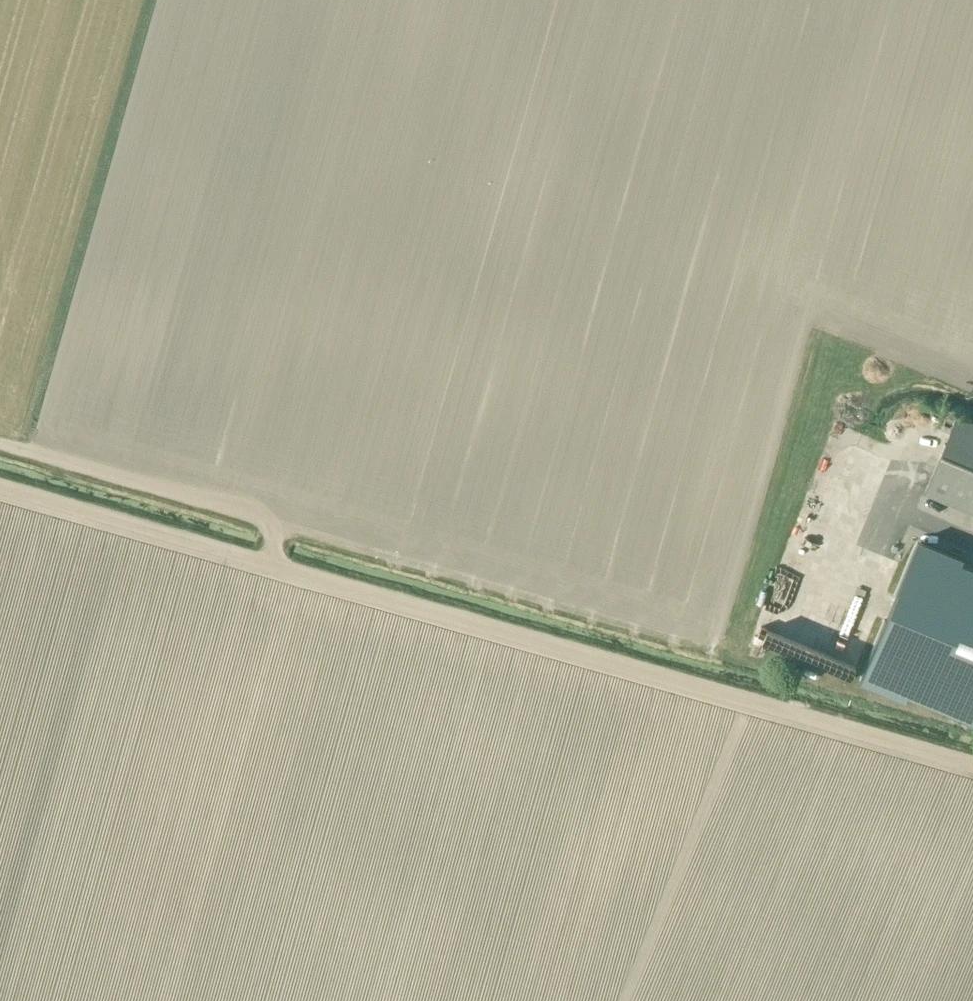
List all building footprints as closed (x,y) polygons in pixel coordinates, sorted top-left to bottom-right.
[(956,416),(924,493),(972,514),(972,423),(956,416)] [(957,562),(927,634),(972,653),(972,569),(957,562)]
